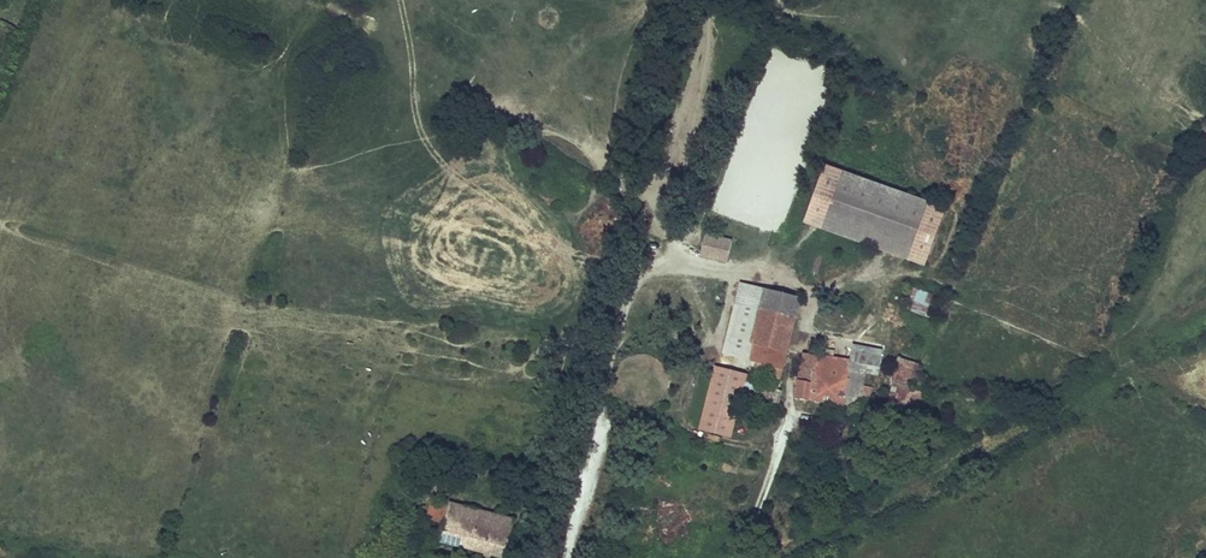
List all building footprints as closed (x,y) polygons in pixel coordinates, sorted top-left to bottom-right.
[(803,223),(924,266),(944,209),(824,166),(803,223)] [(731,241),(704,235),(701,249),(709,251),(708,256),(719,259),(719,260),(726,262),(731,241)] [(709,251),(701,249),(699,256),(719,260),(719,259),(708,256),(709,251)] [(812,259),(801,256),(798,268),(810,271),(812,259)] [(762,345),(774,292),(740,283),(723,354),(758,362),(755,371),(754,376),(763,378),(765,373),(780,377),(783,361),(786,351),(762,345)] [(930,317),(936,295),(915,290),(909,312),(930,317)] [(786,351),(800,298),(774,292),(762,345),(786,351)] [(848,361),(833,358),(834,350),(824,348),(822,357),(804,353),(796,396),(858,407),(860,393),(864,394),(865,388),(861,387),(864,372),(876,374),(877,367),(880,350),(851,345),(848,361)] [(739,404),(746,375),(715,367),(700,430),(731,437),(739,404)] [(905,371),(895,369),(889,397),(896,399),(899,385),(901,385),(905,371)] [(754,376),(746,375),(739,404),(775,411),(780,390),(778,390),(780,381),(763,378),(754,376)] [(907,428),(892,431),(894,441),(909,438),(907,428)] [(512,520),(447,502),(437,540),(502,557),(512,520)]
